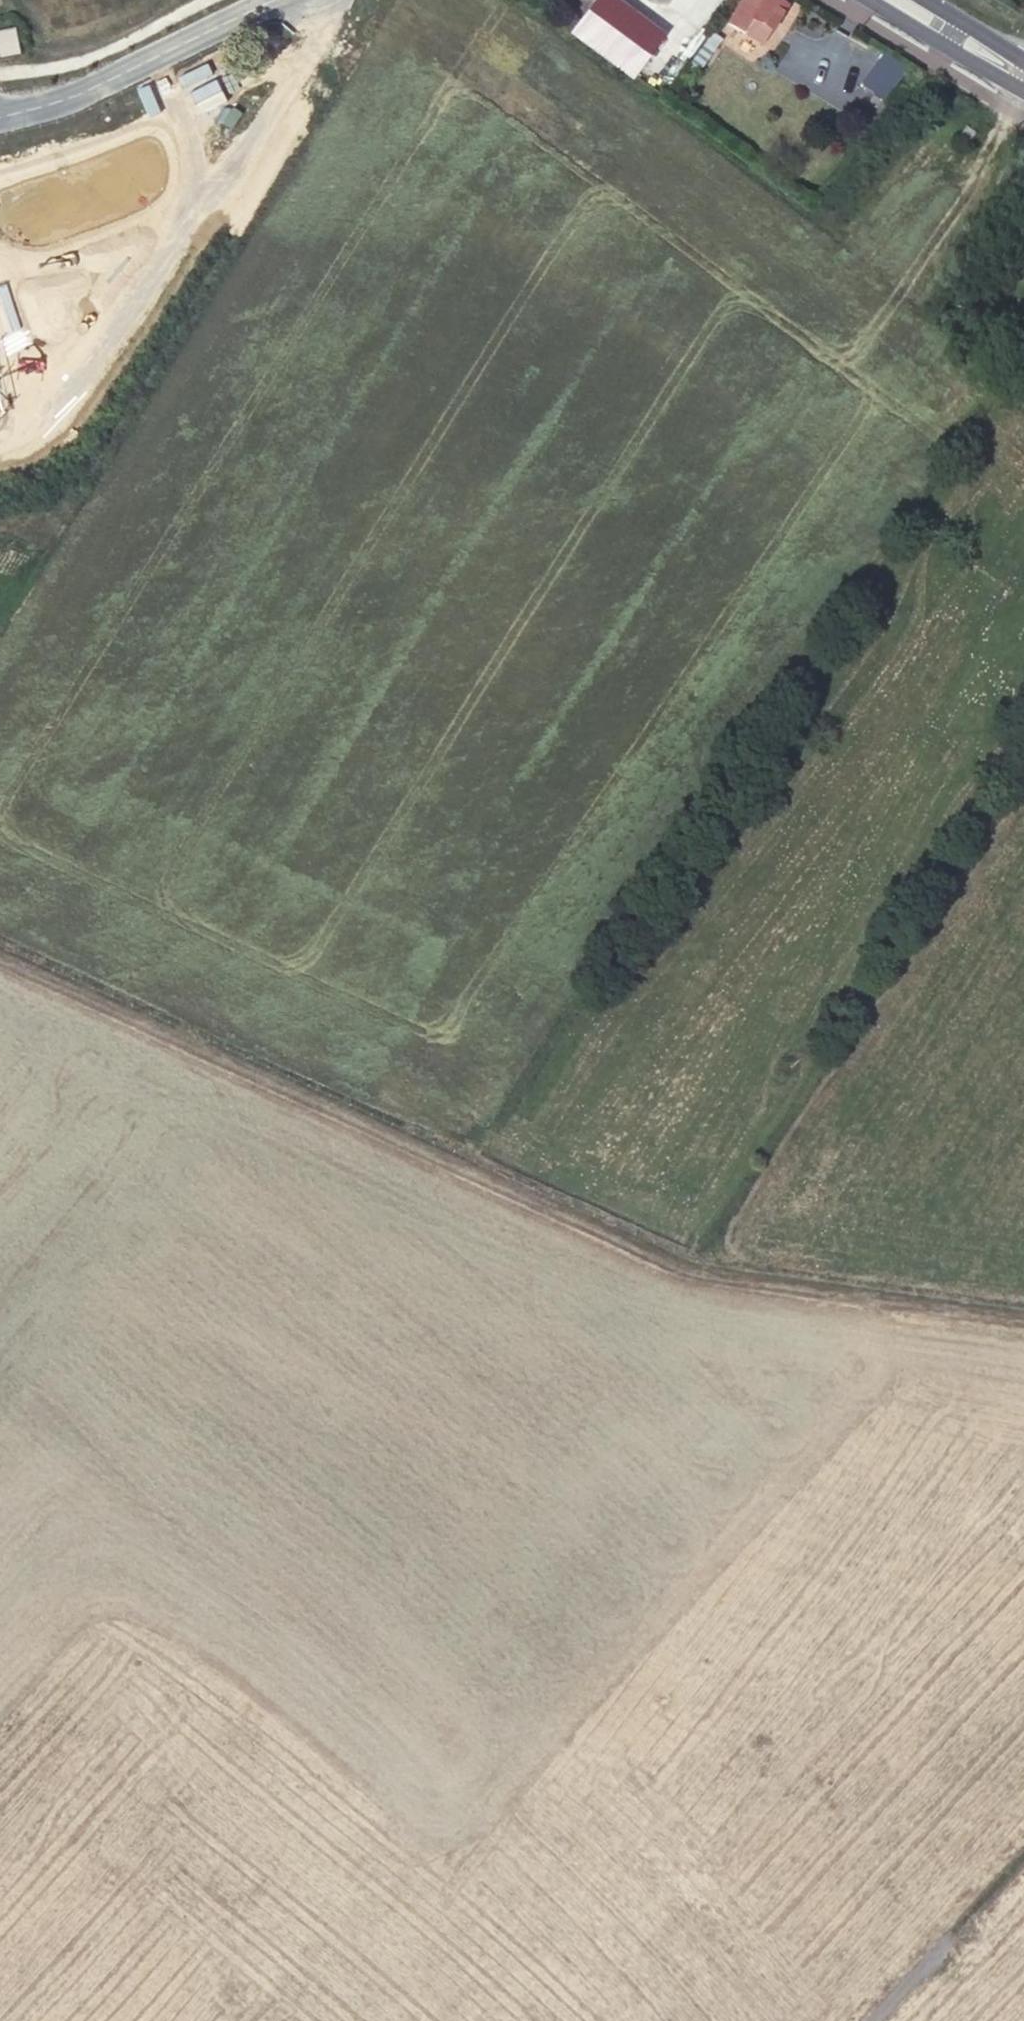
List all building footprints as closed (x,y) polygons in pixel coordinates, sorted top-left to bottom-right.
[(569,31),(630,75),(659,35),(611,0),(592,0),(569,31)] [(777,0),(740,0),(727,21),(762,43),(785,5),(777,0)] [(20,56),(15,28),(0,31),(0,60),(20,56)] [(720,38),(712,33),(686,68),(694,74),(720,38)] [(902,70),(882,54),(860,82),(879,98),(902,70)] [(986,115),(975,109),(972,114),(982,121),(986,115)]
